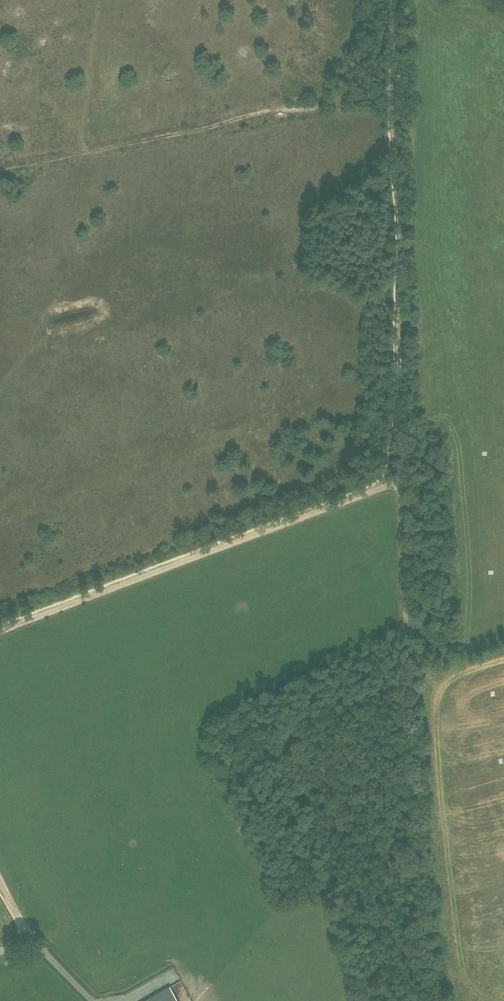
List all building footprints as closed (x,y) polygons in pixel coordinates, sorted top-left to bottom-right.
[(170,987),(146,1000),(178,1000),(170,987)]
